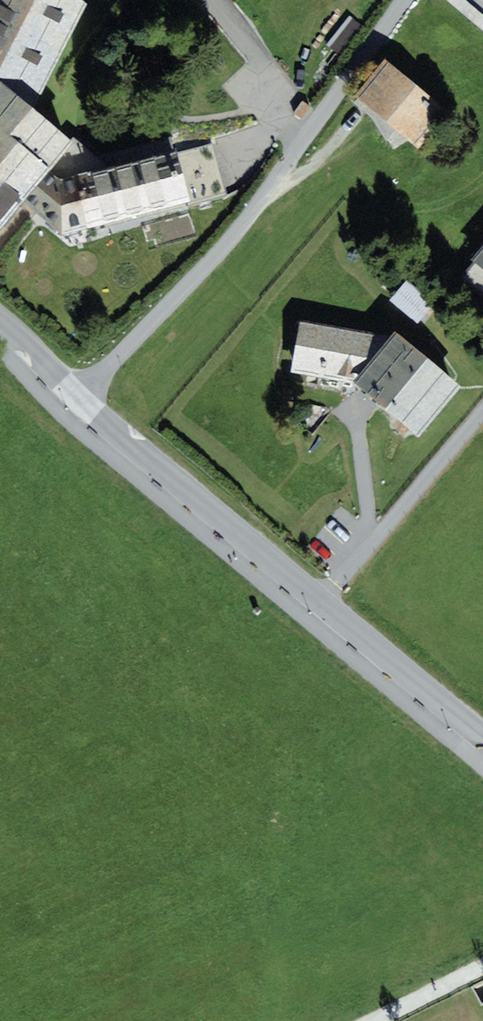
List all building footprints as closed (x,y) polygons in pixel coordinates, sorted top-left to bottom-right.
[(25,201),(51,170),(74,141),(35,107),(87,3),(84,0),(0,0),(0,232),(25,201)] [(482,30),(482,14),(467,0),(448,0),(482,30)] [(448,110),(382,59),(352,98),(417,149),(448,110)] [(98,156),(77,139),(74,141),(51,170),(61,178),(77,174),(90,227),(91,232),(228,195),(214,143),(178,153),(173,136),(98,156)] [(61,178),(51,170),(25,201),(62,233),(90,227),(77,174),(61,178)] [(471,260),(474,262),(461,278),(482,296),(482,246),(471,260)] [(292,372),(353,381),(390,336),(301,321),(292,372)] [(394,329),(390,336),(353,381),(421,436),(462,386),(394,329)]
